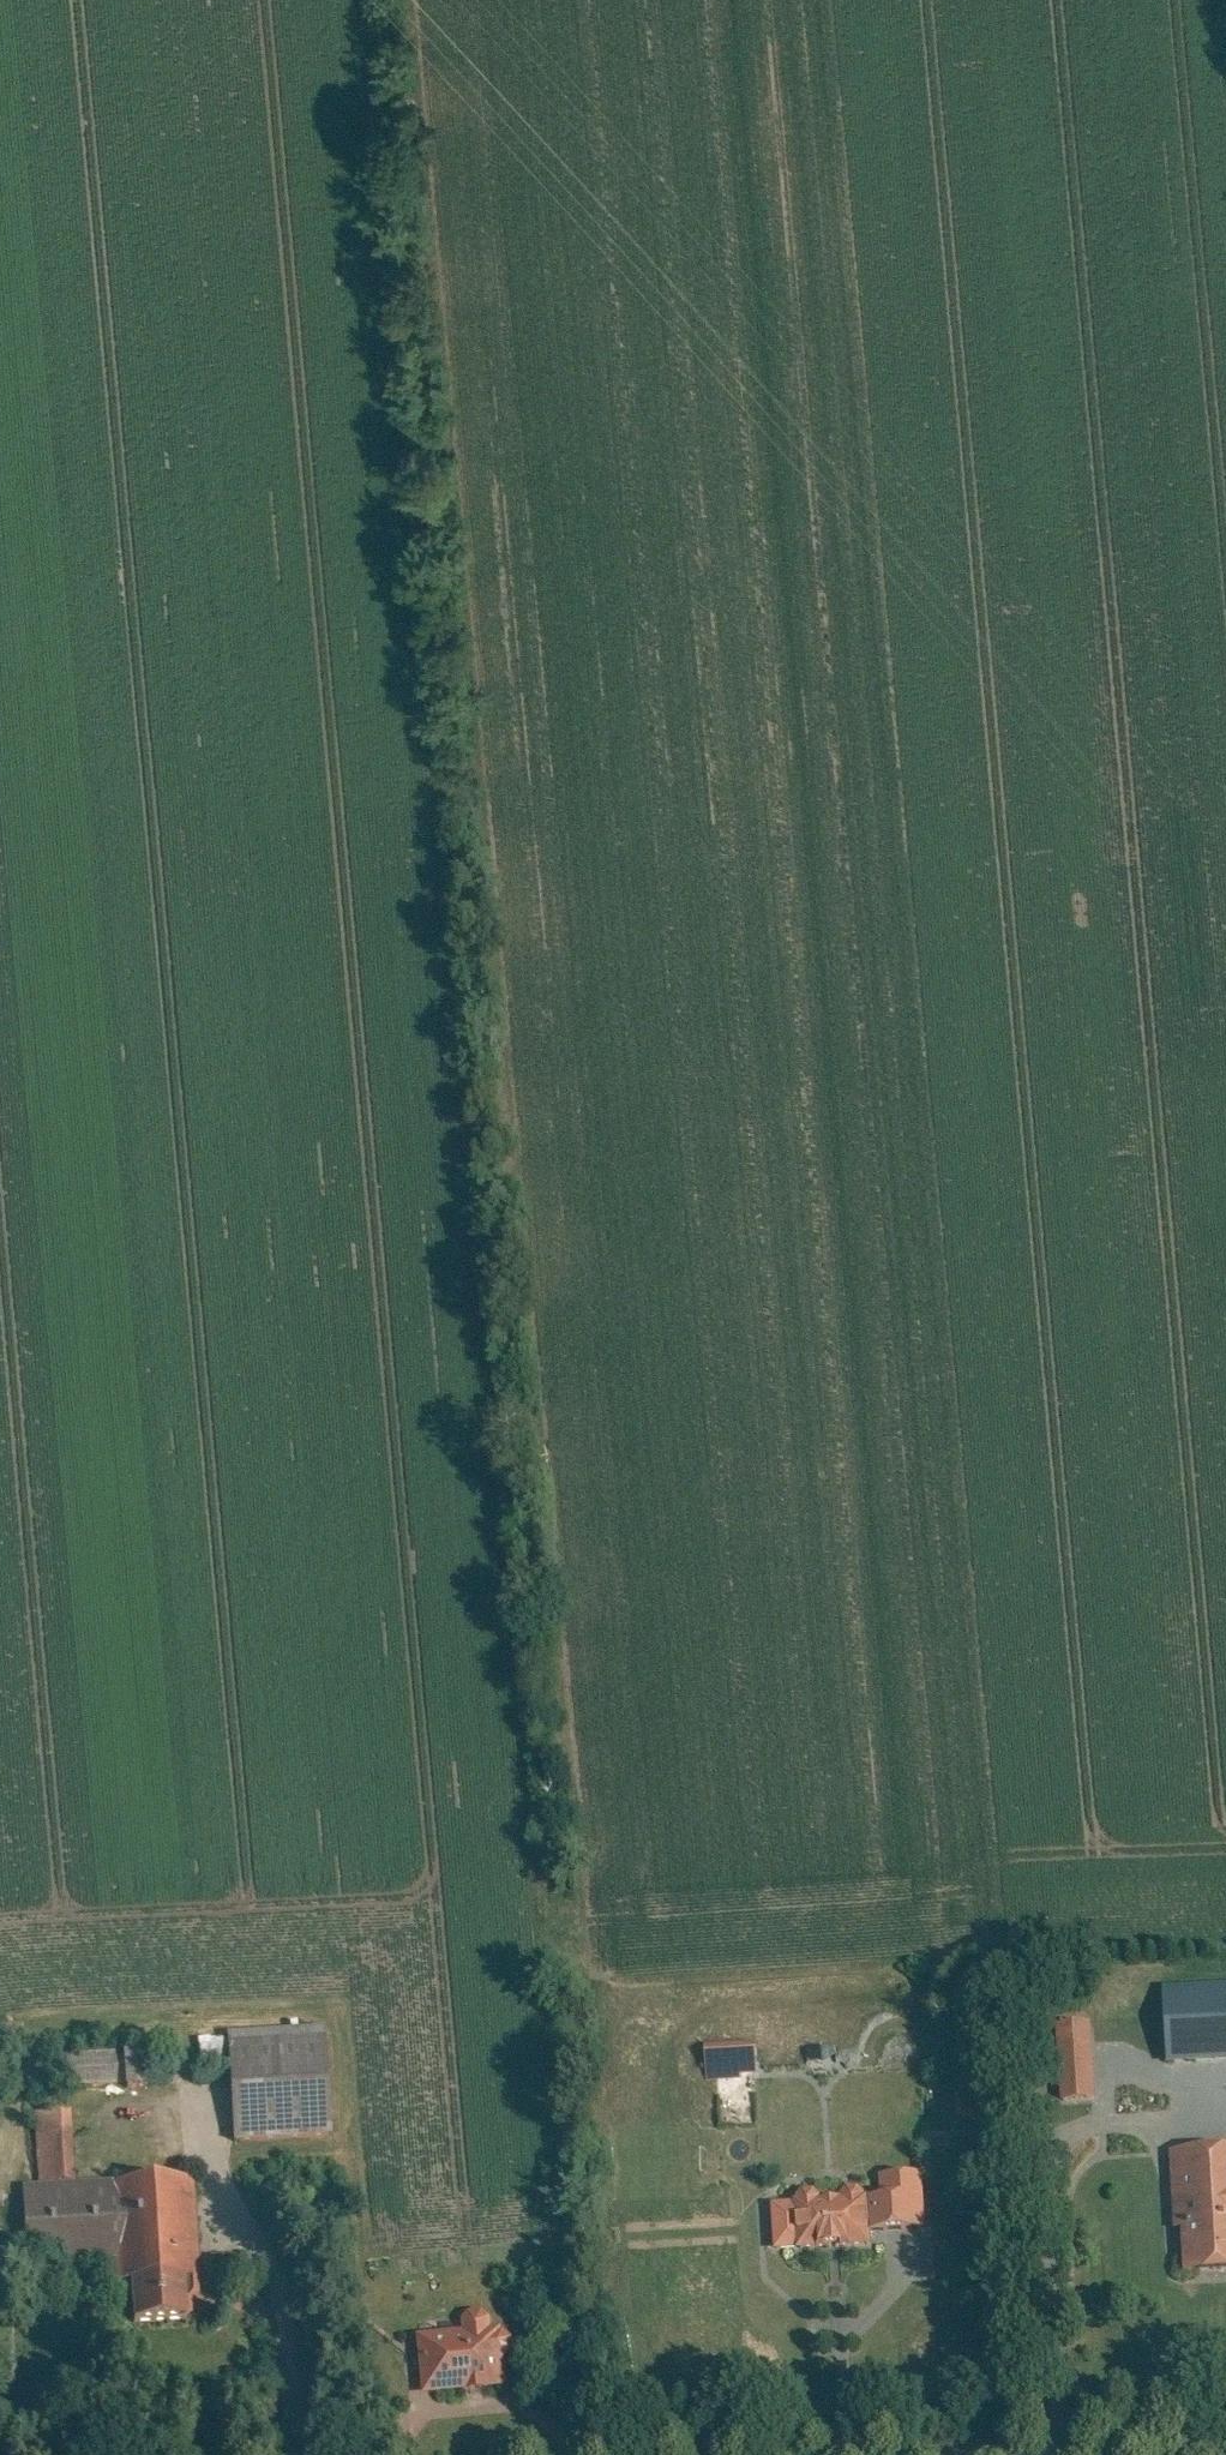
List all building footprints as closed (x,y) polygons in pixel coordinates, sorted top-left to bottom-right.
[(1167,2070),(1225,2067),(1225,1990),(1164,1993),(1167,2070)] [(1058,2031),(1062,2109),(1097,2107),(1093,2029),(1058,2031)] [(227,2041),(236,2148),(333,2140),(324,2032),(227,2041)] [(60,2048),(63,2080),(115,2075),(113,2043),(60,2048)] [(762,2044),(711,2047),(713,2076),(764,2073),(762,2044)] [(134,2289),(136,2330),(193,2326),(192,2304),(201,2304),(194,2183),(74,2190),(70,2121),(38,2123),(42,2189),(22,2190),(27,2271),(117,2266),(119,2289),(134,2289)] [(1188,2281),(1225,2279),(1225,2156),(1173,2158),(1176,2238),(1186,2237),(1188,2281)] [(795,2206),(798,2256),(871,2251),(870,2240),(928,2236),(924,2176),(879,2179),(880,2202),(869,2203),(859,2193),(847,2193),(841,2201),(841,2204),(822,2205),(822,2201),(815,2195),(802,2196),(796,2202),(796,2206),(795,2206)] [(422,2337),(427,2403),(512,2396),(510,2363),(515,2351),(509,2341),(502,2335),(494,2321),(484,2316),(469,2321),(470,2334),(422,2337)]
